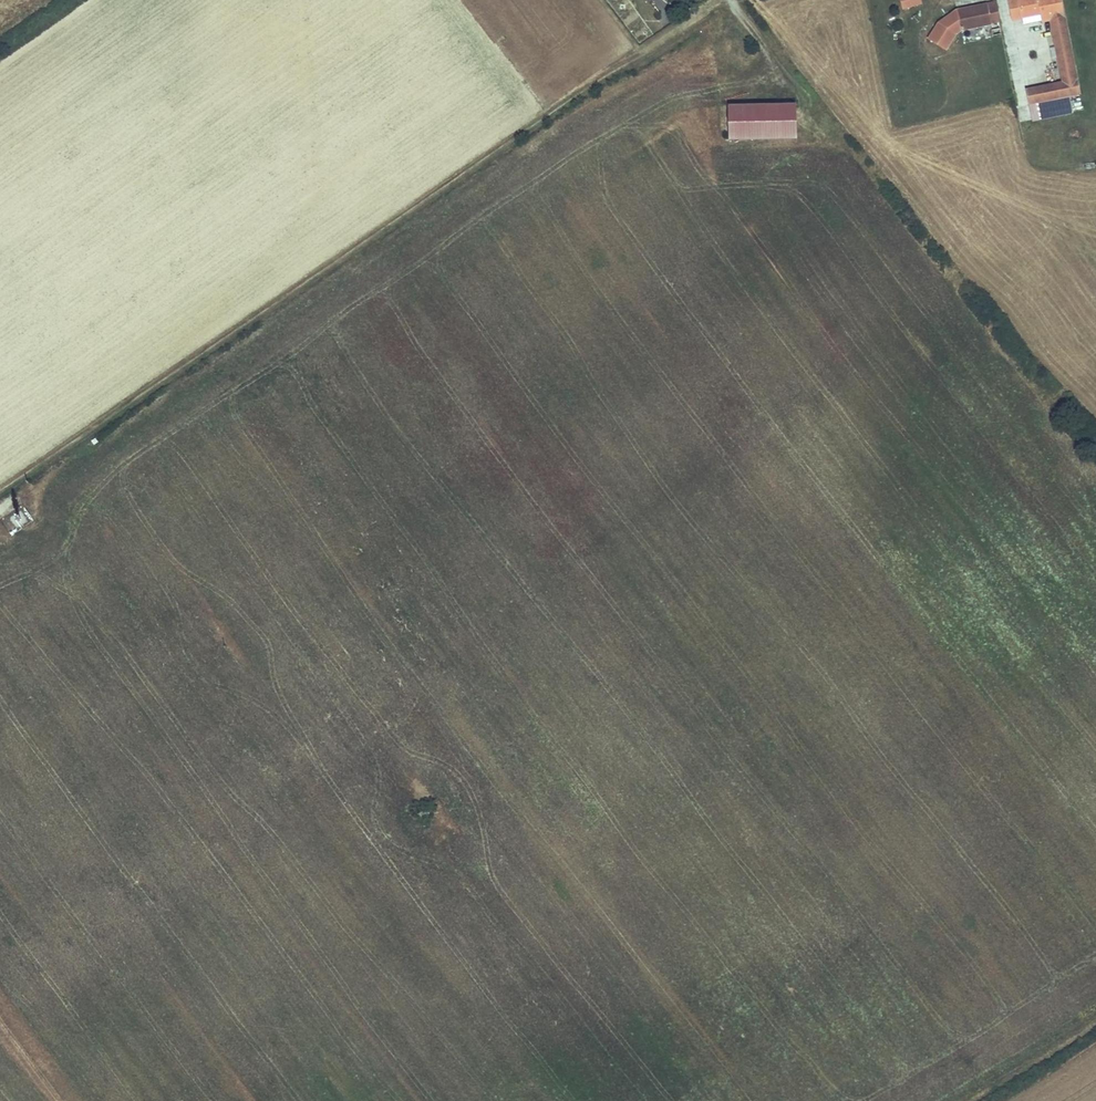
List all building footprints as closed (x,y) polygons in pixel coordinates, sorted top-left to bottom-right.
[(903,9),(922,4),(920,0),(900,0),(903,9)] [(1082,95),(1062,0),(1044,0),(1041,1),(1041,0),(1025,0),(1011,3),(1015,22),(1025,19),(1044,15),(1046,25),(1055,22),(1069,84),(1030,94),(1033,107),(1082,95)] [(995,4),(958,11),(939,24),(929,40),(946,50),(955,35),(962,30),(999,23),(995,4)] [(1028,29),(1046,25),(1044,15),(1025,19),(1028,29)] [(730,140),(798,140),(798,105),(730,105),(730,140)]
